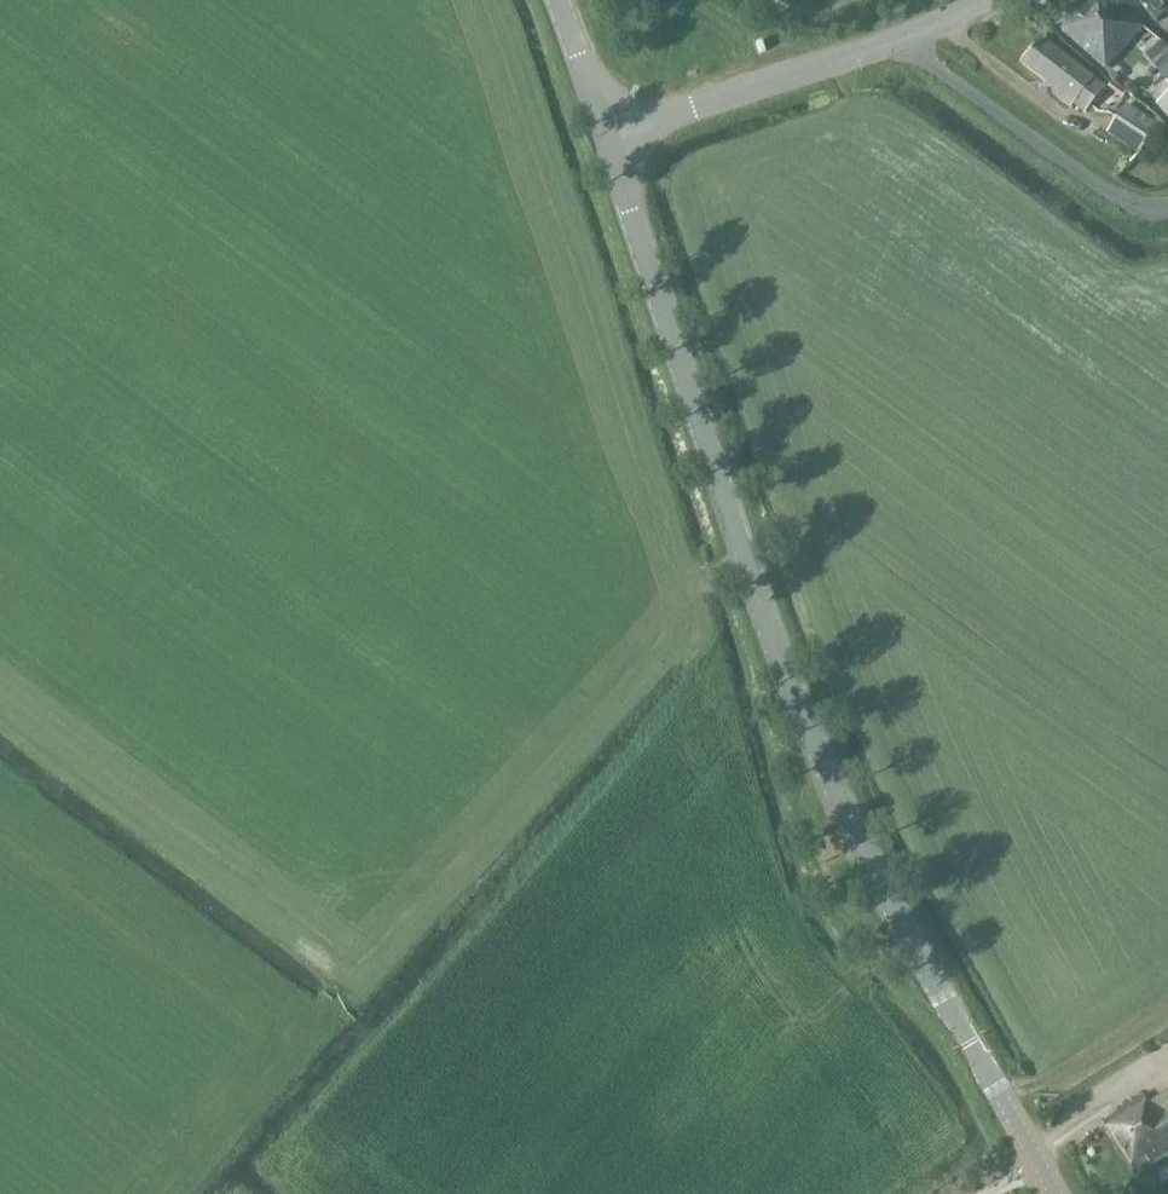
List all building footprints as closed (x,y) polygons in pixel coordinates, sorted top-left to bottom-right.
[(1144,28),(1114,0),(1089,0),(1061,31),(1106,70),(1144,28)] [(1157,23),(1167,14),(1167,0),(1138,0),(1157,23)] [(1021,65),(1027,70),(1046,83),(1043,88),(1071,110),(1074,106),(1085,115),(1107,87),(1042,37),(1021,65)] [(1162,42),(1139,63),(1151,76),(1158,71),(1167,82),(1167,47),(1162,41),(1162,42)] [(1157,105),(1167,118),(1167,95),(1157,105)] [(1159,126),(1127,105),(1108,134),(1140,156),(1159,126)] [(1150,1103),(1144,1095),(1103,1122),(1138,1177),(1167,1157),(1167,1092),(1150,1103)]
